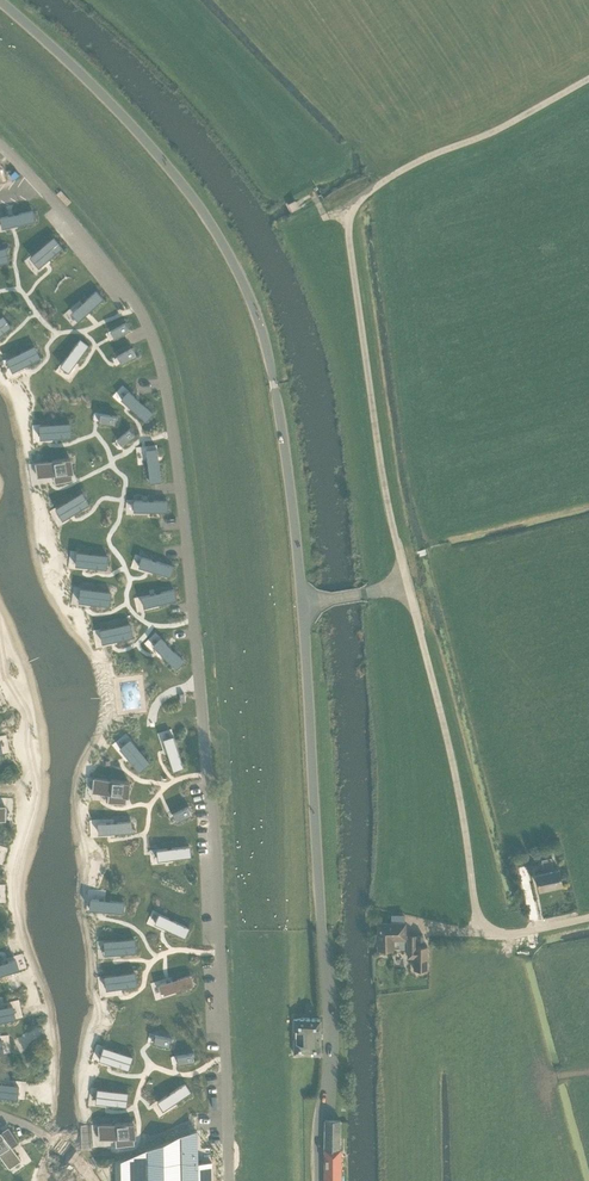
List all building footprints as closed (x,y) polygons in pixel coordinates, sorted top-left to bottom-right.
[(1,199),(11,192),(4,182),(0,184),(0,198),(1,199)] [(17,200),(8,207),(16,218),(26,210),(17,200)] [(292,210),(298,207),(295,200),(289,204),(288,204),(292,210)] [(21,224),(26,231),(39,222),(34,215),(21,224)] [(51,233),(41,237),(47,250),(57,246),(51,233)] [(3,270),(14,277),(19,271),(7,263),(3,270)] [(107,305),(113,303),(107,285),(101,287),(107,305)] [(99,312),(105,327),(121,320),(116,306),(99,312)] [(112,362),(113,373),(120,372),(119,362),(112,362)] [(98,364),(98,389),(111,388),(111,381),(105,382),(105,364),(98,364)] [(54,365),(45,366),(46,390),(54,389),(54,365)] [(159,426),(159,403),(150,403),(150,419),(148,419),(148,427),(159,426)] [(127,429),(126,405),(116,405),(117,430),(127,429)] [(98,433),(99,408),(91,407),(90,433),(98,433)] [(140,438),(132,439),(132,461),(140,461),(140,438)] [(72,474),(71,460),(40,461),(40,476),(72,474)] [(120,508),(129,507),(128,481),(119,482),(120,508)] [(154,481),(155,506),(164,505),(162,481),(154,481)] [(91,483),(92,510),(100,510),(100,483),(91,483)] [(63,511),(72,510),(72,485),(62,485),(63,511)] [(132,498),(131,507),(141,507),(141,498),(132,498)] [(73,501),(73,510),(83,510),(83,501),(73,501)] [(141,520),(161,520),(160,511),(133,511),(134,537),(141,537),(141,520)] [(82,516),(82,529),(93,528),(92,516),(82,516)] [(55,517),(47,518),(48,544),(56,544),(55,517)] [(173,555),(164,555),(164,580),(173,581),(173,555)] [(74,583),(73,561),(65,561),(66,584),(74,583)] [(93,586),(101,586),(100,561),(92,561),(93,586)] [(10,568),(1,569),(2,583),(11,582),(10,568)] [(119,591),(112,591),(111,614),(119,614),(119,591)] [(104,661),(103,634),(94,635),(95,662),(104,661)] [(75,638),(67,638),(66,658),(74,659),(75,638)] [(177,662),(162,662),(163,684),(171,684),(171,667),(177,667),(177,662)] [(115,689),(115,666),(107,666),(108,690),(115,689)] [(63,669),(52,669),(52,692),(62,692),(63,669)] [(189,705),(182,705),(182,729),(190,729),(189,705)] [(154,708),(155,731),(162,731),(162,707),(154,708)] [(77,737),(76,712),(68,713),(69,737),(77,737)] [(127,795),(128,780),(97,779),(96,793),(127,795)] [(165,783),(166,809),(175,808),(174,782),(165,783)] [(79,823),(78,816),(68,816),(69,822),(54,823),(55,833),(74,833),(74,823),(79,823)] [(184,828),(184,853),(194,853),(194,828),(184,828)] [(539,889),(562,884),(558,868),(554,869),(551,857),(541,859),(544,871),(536,873),(539,889)] [(178,885),(177,860),(169,861),(170,885),(178,885)] [(91,885),(99,885),(98,862),(90,863),(91,885)] [(154,886),(153,862),(144,862),(145,886),(154,886)] [(118,864),(118,887),(127,887),(127,864),(118,864)] [(65,927),(65,899),(56,899),(56,927),(65,927)] [(165,931),(165,906),(157,906),(157,931),(165,931)] [(193,932),(193,906),(185,906),(184,932),(193,932)] [(377,923),(378,947),(404,947),(404,938),(405,938),(405,922),(404,922),(404,914),(392,914),(392,922),(377,923)] [(427,946),(416,946),(416,934),(408,934),(408,957),(414,957),(414,970),(427,970),(427,946)] [(165,936),(155,936),(154,964),(164,964),(165,936)] [(78,938),(78,964),(87,964),(86,938),(78,938)] [(65,965),(65,940),(56,940),(57,965),(65,965)] [(135,960),(134,940),(103,941),(103,957),(126,956),(126,960),(135,960)] [(181,983),(201,984),(201,974),(181,973),(181,983)] [(133,993),(151,992),(150,976),(133,976),(133,993)] [(220,988),(216,989),(216,996),(229,995),(228,979),(220,980),(220,988)] [(201,1004),(201,1029),(209,1029),(208,1003),(201,1004)] [(113,1031),(122,1031),(122,1016),(120,1016),(120,1006),(113,1006),(113,1031)] [(140,1006),(141,1030),(149,1030),(148,1006),(140,1006)] [(178,1007),(171,1007),(171,1029),(184,1028),(183,1016),(179,1016),(178,1007)] [(85,1008),(85,1032),(93,1032),(93,1008),(85,1008)] [(105,1017),(111,1018),(113,1009),(106,1008),(105,1017)] [(60,1018),(61,1043),(69,1043),(68,1018),(60,1018)] [(294,1053),(321,1052),(320,1018),(293,1019),(294,1053)] [(192,1042),(191,1067),(199,1067),(200,1042),(192,1042)] [(109,1044),(109,1059),(106,1059),(106,1067),(117,1067),(118,1044),(109,1044)] [(135,1044),(134,1067),(143,1067),(143,1044),(135,1044)] [(61,1090),(69,1090),(70,1068),(61,1068),(61,1090)] [(33,1088),(33,1077),(25,1077),(25,1072),(18,1072),(18,1088),(33,1088)] [(89,1073),(90,1099),(98,1099),(98,1073),(89,1073)] [(9,1114),(7,1103),(0,1105),(0,1116),(9,1114)] [(41,1113),(21,1116),(23,1128),(42,1126),(41,1113)] [(324,1147),(340,1147),(340,1120),(325,1120),(324,1147)] [(133,1125),(102,1125),(102,1139),(133,1139),(133,1125)] [(196,1130),(146,1150),(146,1163),(129,1163),(129,1180),(212,1180),(211,1162),(196,1162),(196,1130)] [(3,1132),(0,1134),(0,1155),(8,1167),(20,1159),(3,1132)] [(341,1148),(340,1147),(324,1148),(324,1175),(341,1174),(341,1169),(346,1169),(346,1161),(341,1161),(341,1148)] [(84,1157),(64,1157),(63,1168),(84,1168),(84,1157)] [(22,1180),(44,1177),(43,1166),(21,1168),(22,1180)]
